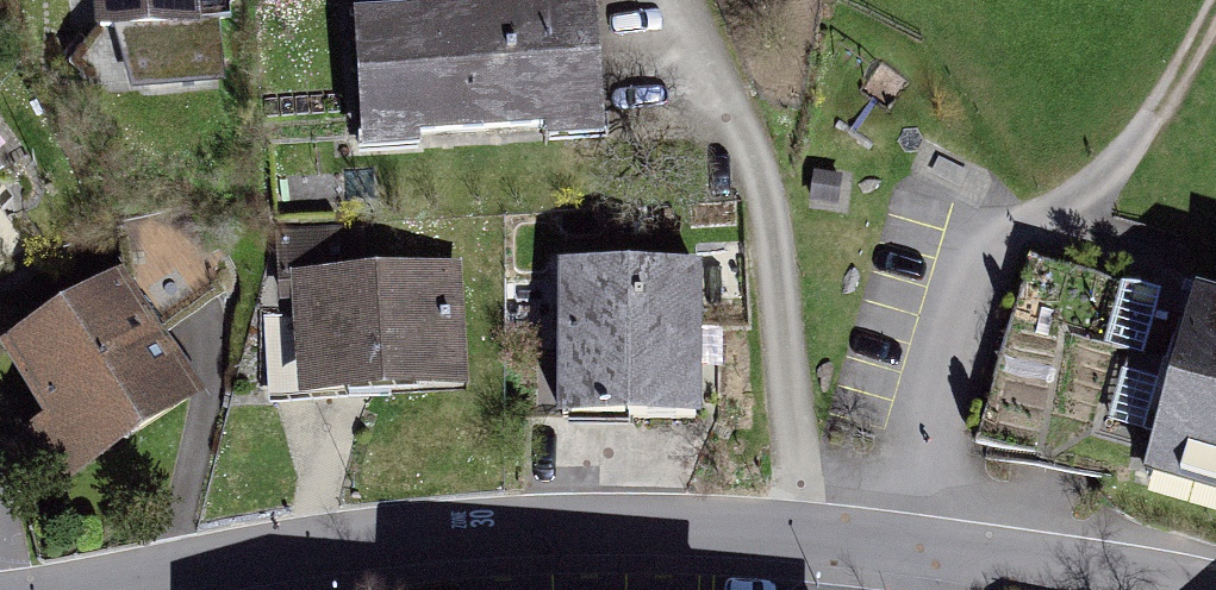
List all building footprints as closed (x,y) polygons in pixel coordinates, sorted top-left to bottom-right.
[(100,27),(142,25),(145,83),(201,79),(199,59),(221,58),(217,19),(195,20),(194,0),(98,0),(100,27)] [(594,6),(357,20),(364,138),(601,123),(594,6)] [(27,241),(0,205),(0,260),(27,241)] [(282,296),(306,294),(307,315),(267,317),(271,387),(454,377),(448,275),(330,282),(329,270),(365,268),(363,233),(279,238),(282,296)] [(1031,255),(976,441),(1153,473),(1151,479),(1215,498),(1215,308),(1031,255)] [(695,271),(566,270),(565,415),(693,417),(695,271)] [(119,284),(14,352),(62,425),(69,420),(91,454),(140,423),(132,411),(181,379),(119,284)]
